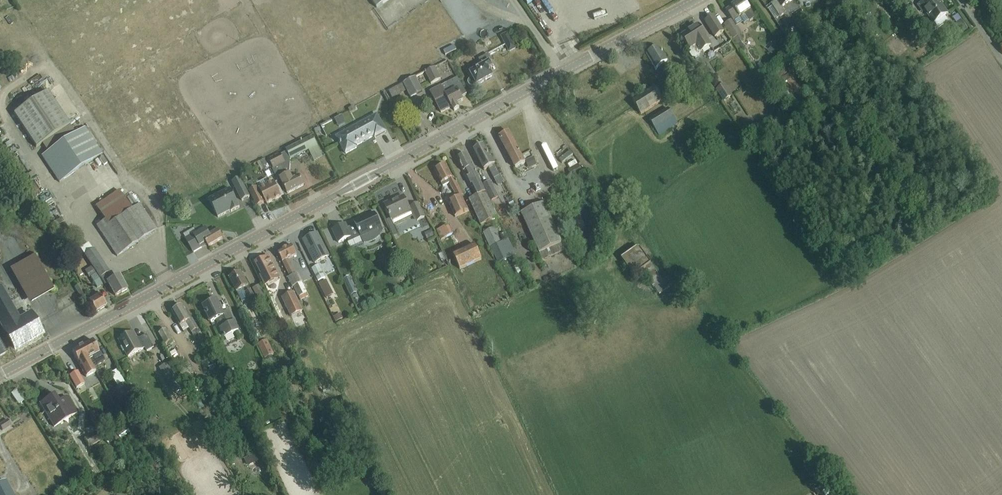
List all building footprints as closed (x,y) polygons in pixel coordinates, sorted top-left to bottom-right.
[(724,25),(740,50),(743,48),(739,43),(743,40),(740,35),(742,34),(734,22),(740,18),(744,25),(749,21),(750,22),(756,18),(751,11),(744,0),(741,0),(726,10),(732,20),(724,25)] [(777,0),(771,4),(780,17),(786,13),(781,7),(792,0),(777,0)] [(939,0),(925,0),(917,6),(922,12),(925,11),(934,24),(948,14),(942,5),(941,5),(938,1),(939,0)] [(594,26),(605,21),(602,13),(591,17),(594,26)] [(705,21),(715,37),(724,31),(714,15),(705,21)] [(961,33),(967,28),(962,20),(955,25),(961,33)] [(698,25),(682,36),(690,49),(688,50),(692,57),(695,58),(700,55),(701,51),(711,45),(706,38),(707,38),(698,25)] [(509,52),(515,49),(508,33),(501,36),(509,52)] [(741,43),(747,49),(754,43),(748,36),(741,43)] [(773,44),(768,51),(772,54),(778,48),(773,44)] [(664,77),(674,71),(671,66),(669,63),(659,48),(647,56),(656,71),(659,69),(664,77)] [(468,82),(468,83),(469,84),(469,85),(470,86),(471,86),(472,86),(473,86),(474,86),(475,85),(476,84),(477,85),(478,84),(479,85),(481,83),(484,82),(484,81),(488,79),(493,76),(489,69),(491,68),(493,67),(491,64),(490,62),(491,62),(492,61),(490,57),(488,55),(485,57),(479,60),(481,63),(482,66),(480,67),(478,68),(478,69),(474,72),(471,74),(472,75),(473,77),(470,79),(469,80),(468,81),(468,82)] [(431,83),(441,79),(435,67),(425,72),(431,83)] [(411,98),(423,92),(415,78),(403,84),(407,91),(411,98)] [(458,104),(464,101),(462,97),(467,94),(459,78),(431,92),(442,113),(453,107),(455,111),(460,109),(458,104)] [(632,101),(641,115),(663,101),(655,87),(632,101)] [(720,88),(716,91),(723,103),(733,97),(727,88),(722,91),(720,88)] [(36,147),(69,125),(47,92),(14,114),(36,147)] [(659,137),(673,128),(678,124),(674,118),(674,117),(669,109),(649,121),(659,137)] [(375,138),(386,132),(377,115),(337,137),(346,154),(357,148),(356,146),(374,136),(375,138)] [(60,182),(102,153),(85,127),(42,156),(60,182)] [(509,132),(499,137),(506,150),(507,150),(513,162),(512,162),(516,168),(525,163),(509,132)] [(302,143),(300,143),(286,150),(287,153),(281,156),(280,153),(268,159),(273,169),(272,169),(278,181),(281,179),(288,193),(304,185),(299,176),(293,180),(290,174),(290,159),(308,151),(314,162),(323,158),(313,137),(302,142),(302,141),(301,142),(302,143)] [(498,186),(504,182),(495,165),(496,165),(492,158),(490,158),(484,145),(474,150),(484,171),(489,169),(498,186)] [(481,226),(498,218),(485,192),(477,174),(473,167),(467,155),(458,159),(464,172),(467,171),(470,177),(468,178),(471,186),(473,185),(478,196),(469,200),(481,226)] [(534,158),(526,161),(530,169),(537,165),(534,158)] [(265,162),(260,165),(263,171),(268,168),(265,162)] [(567,170),(572,178),(583,172),(579,163),(567,170)] [(455,217),(468,211),(461,197),(463,196),(454,178),(452,178),(445,165),(435,171),(443,187),(449,184),(457,198),(449,203),(455,217)] [(232,182),(242,201),(250,197),(240,178),(232,182)] [(267,179),(257,184),(260,189),(267,204),(281,197),(274,182),(269,184),(267,179)] [(492,201),(499,198),(497,194),(498,194),(497,191),(495,192),(490,181),(484,185),(492,201)] [(251,182),(245,185),(249,191),(257,206),(264,202),(257,187),(254,188),(251,182)] [(209,200),(218,218),(231,211),(231,212),(240,208),(230,189),(209,200)] [(117,256),(156,229),(139,204),(132,209),(119,191),(96,207),(105,220),(96,226),(117,256)] [(136,193),(129,195),(131,201),(138,199),(136,193)] [(393,200),(384,204),(391,218),(386,221),(393,236),(398,234),(394,225),(413,216),(410,211),(404,196),(393,201),(393,200)] [(511,197),(507,199),(510,206),(511,206),(514,211),(517,209),(514,204),(515,204),(511,197)] [(543,261),(565,251),(544,203),(521,214),(543,261)] [(417,221),(425,218),(418,204),(411,207),(417,221)] [(345,224),(332,229),(339,243),(348,239),(349,241),(361,236),(365,245),(367,245),(368,245),(370,244),(372,244),(373,243),(375,242),(376,241),(378,240),(379,239),(380,237),(378,232),(383,230),(375,213),(354,222),(356,225),(348,229),(345,224)] [(449,225),(436,230),(441,240),(453,234),(449,225)] [(188,237),(199,232),(197,227),(185,232),(188,237)] [(494,227),(483,232),(490,247),(501,242),(494,227)] [(209,247),(223,238),(218,230),(209,235),(206,229),(195,235),(194,235),(186,240),(192,250),(201,246),(200,246),(206,242),(209,247)] [(432,231),(425,234),(427,240),(434,236),(432,231)] [(315,263),(329,256),(317,233),(303,240),(315,263)] [(501,242),(490,247),(498,263),(515,255),(508,239),(501,242)] [(86,253),(95,248),(91,242),(83,247),(86,253)] [(460,270),(482,259),(475,245),(453,255),(460,270)] [(308,296),(307,294),(308,293),(302,283),(303,282),(298,273),(296,274),(289,259),(297,255),(292,246),(278,253),(290,277),(288,278),(293,287),(294,287),(299,298),(300,297),(301,300),(308,296)] [(659,295),(669,289),(639,247),(622,259),(634,277),(641,271),(654,289),(654,288),(659,295)] [(114,279),(93,249),(85,255),(105,285),(108,283),(115,296),(126,290),(119,276),(114,279)] [(193,262),(200,259),(196,251),(189,254),(193,262)] [(13,267),(32,304),(57,291),(38,254),(13,267)] [(266,259),(256,264),(262,276),(260,277),(265,287),(277,281),(272,271),(276,269),(272,260),(268,262),(266,259)] [(520,264),(514,267),(518,274),(523,271),(520,264)] [(319,265),(312,269),(318,281),(325,278),(319,265)] [(90,277),(95,274),(91,267),(86,270),(90,277)] [(249,300),(254,296),(241,272),(229,279),(242,303),(249,299),(249,300)] [(97,288),(102,284),(96,275),(91,278),(97,288)] [(345,279),(352,295),(356,293),(349,277),(345,279)] [(325,281),(320,284),(323,290),(328,287),(325,281)] [(75,287),(81,297),(86,294),(80,284),(75,287)] [(4,331),(5,330),(17,351),(43,336),(30,314),(19,321),(0,288),(0,324),(4,331)] [(303,310),(294,291),(282,297),(291,316),(303,310)] [(95,312),(106,306),(97,292),(87,298),(95,312)] [(225,337),(238,331),(229,310),(223,313),(217,301),(204,307),(212,324),(217,321),(225,337)] [(194,337),(201,333),(193,319),(191,320),(183,306),(172,313),(180,327),(184,332),(189,329),(194,337)] [(165,345),(173,341),(166,329),(159,334),(165,345)] [(137,338),(133,332),(125,336),(126,337),(119,340),(123,346),(121,347),(123,352),(125,351),(129,357),(145,348),(147,352),(154,348),(147,335),(140,338),(140,339),(137,338)] [(275,354),(268,340),(259,345),(267,359),(272,356),(275,354)] [(88,358),(89,359),(93,357),(97,366),(105,362),(99,351),(98,352),(92,341),(82,346),(83,348),(87,354),(88,357),(88,358)] [(87,354),(83,348),(82,346),(72,351),(86,377),(95,372),(89,359),(88,358),(88,357),(87,354)] [(276,364),(272,356),(267,359),(271,367),(276,364)] [(162,367),(177,393),(183,389),(168,363),(162,367)] [(188,363),(178,369),(184,379),(185,379),(188,383),(194,380),(191,375),(194,373),(188,363)] [(77,371),(69,376),(76,389),(84,384),(77,371)] [(122,398),(131,393),(125,382),(115,388),(122,398)] [(16,390),(11,393),(19,404),(24,401),(16,390)] [(55,395),(40,404),(54,427),(63,422),(60,418),(66,415),(68,419),(77,413),(67,397),(59,402),(55,395)] [(11,425),(8,420),(0,424),(0,427),(2,431),(11,425)] [(122,441),(135,432),(129,424),(116,434),(122,441)] [(89,447),(101,440),(93,426),(85,430),(89,436),(84,439),(89,447)] [(199,433),(207,446),(214,441),(206,428),(199,433)] [(5,481),(0,483),(0,494),(12,494),(5,481)]
